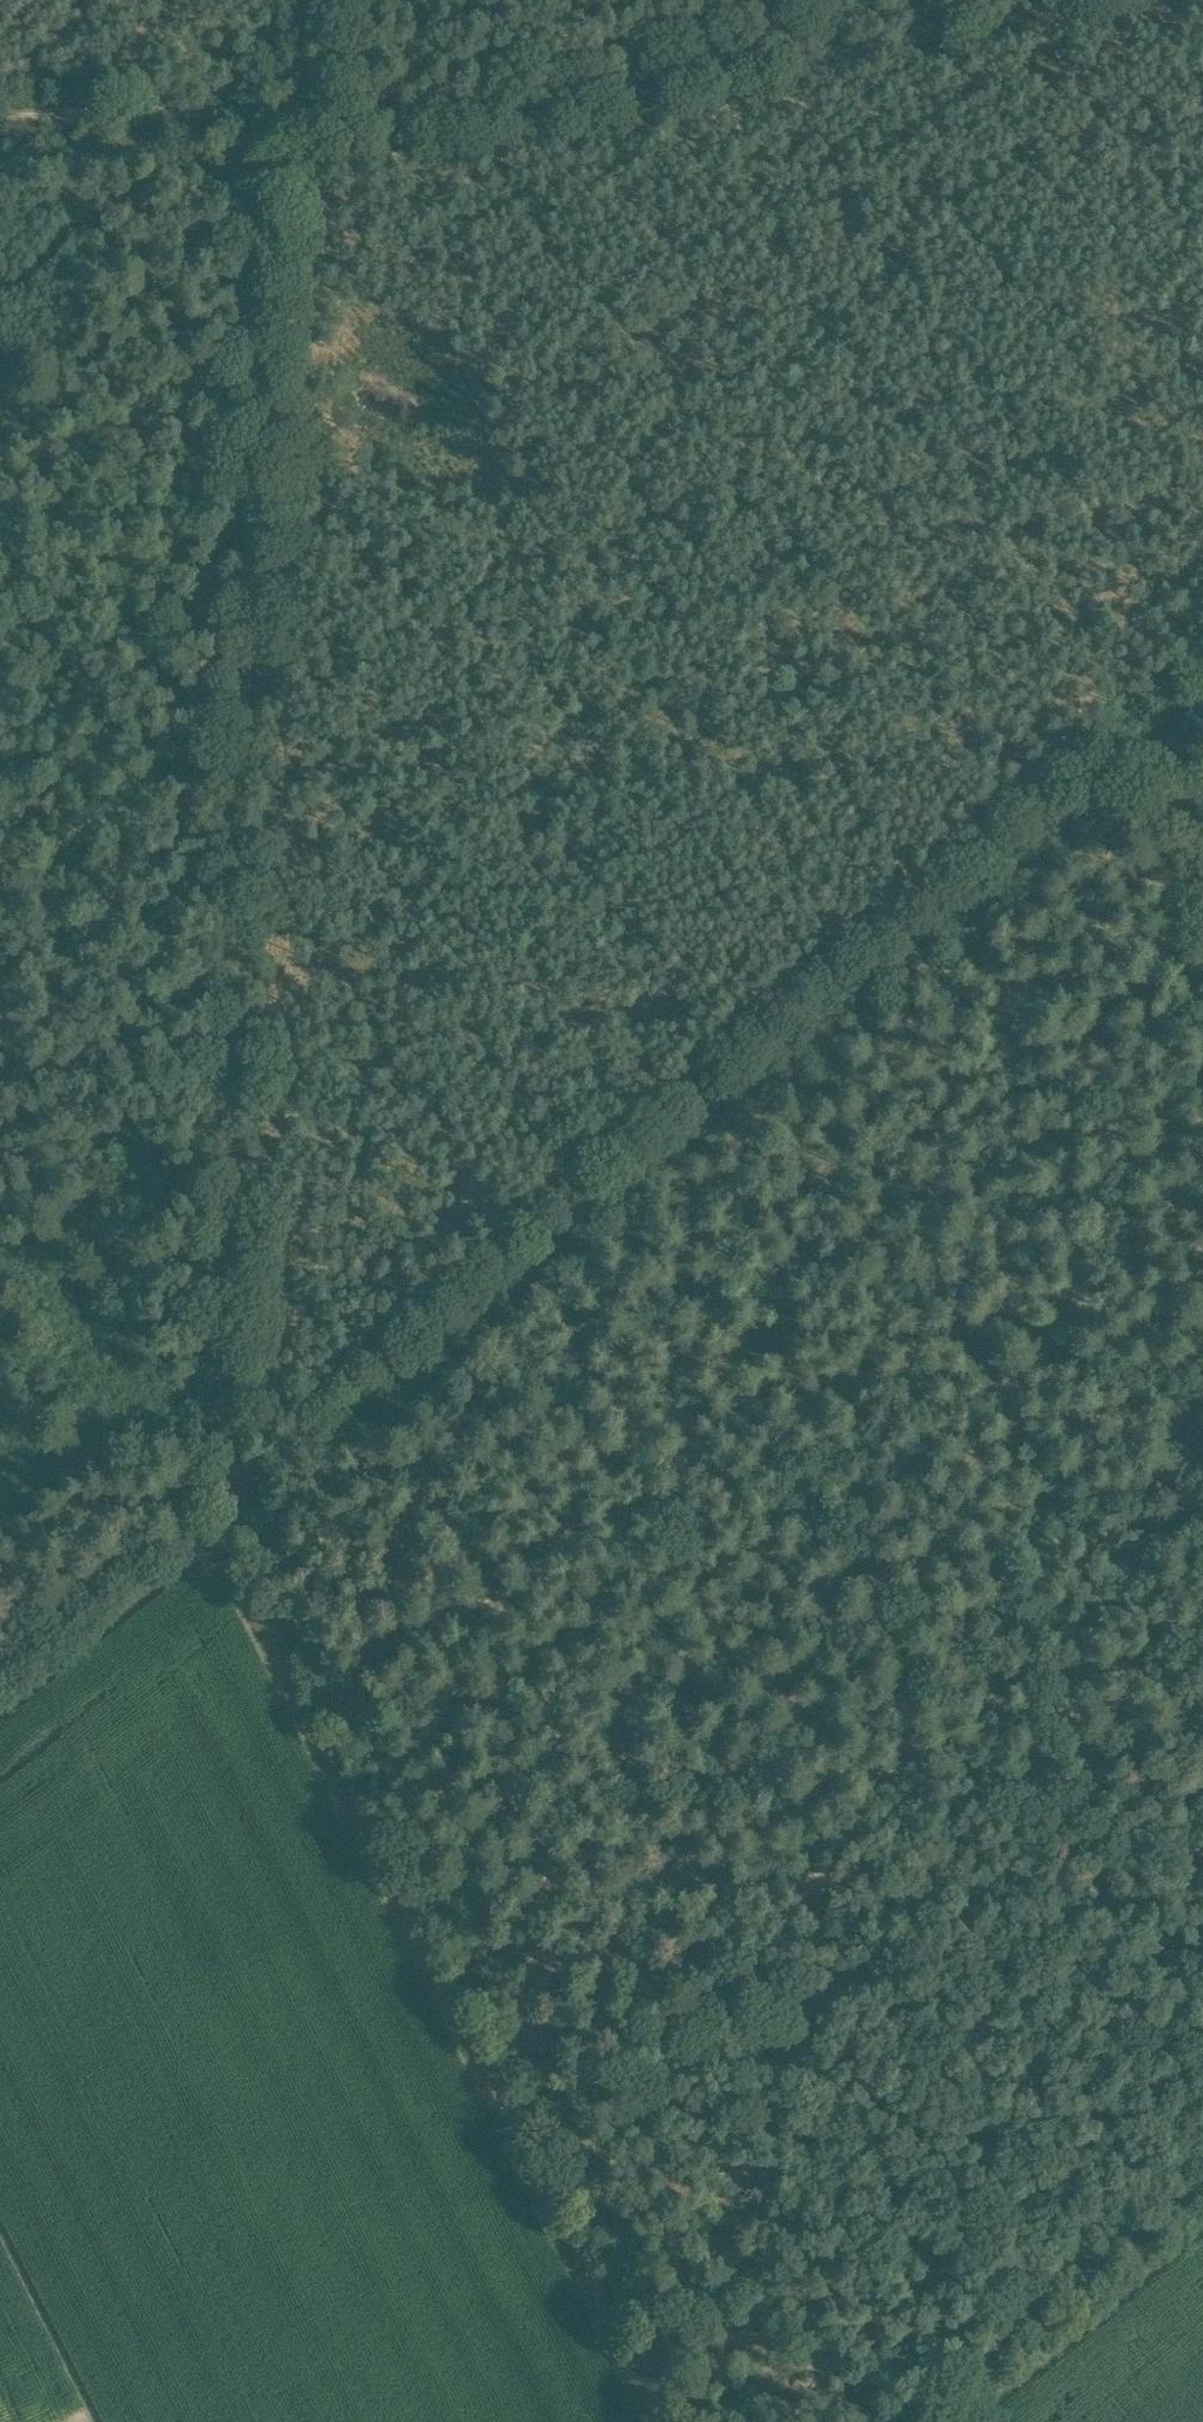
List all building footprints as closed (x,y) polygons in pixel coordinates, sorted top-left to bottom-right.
[(0,2405),(0,2421),(9,2421),(0,2405)]
